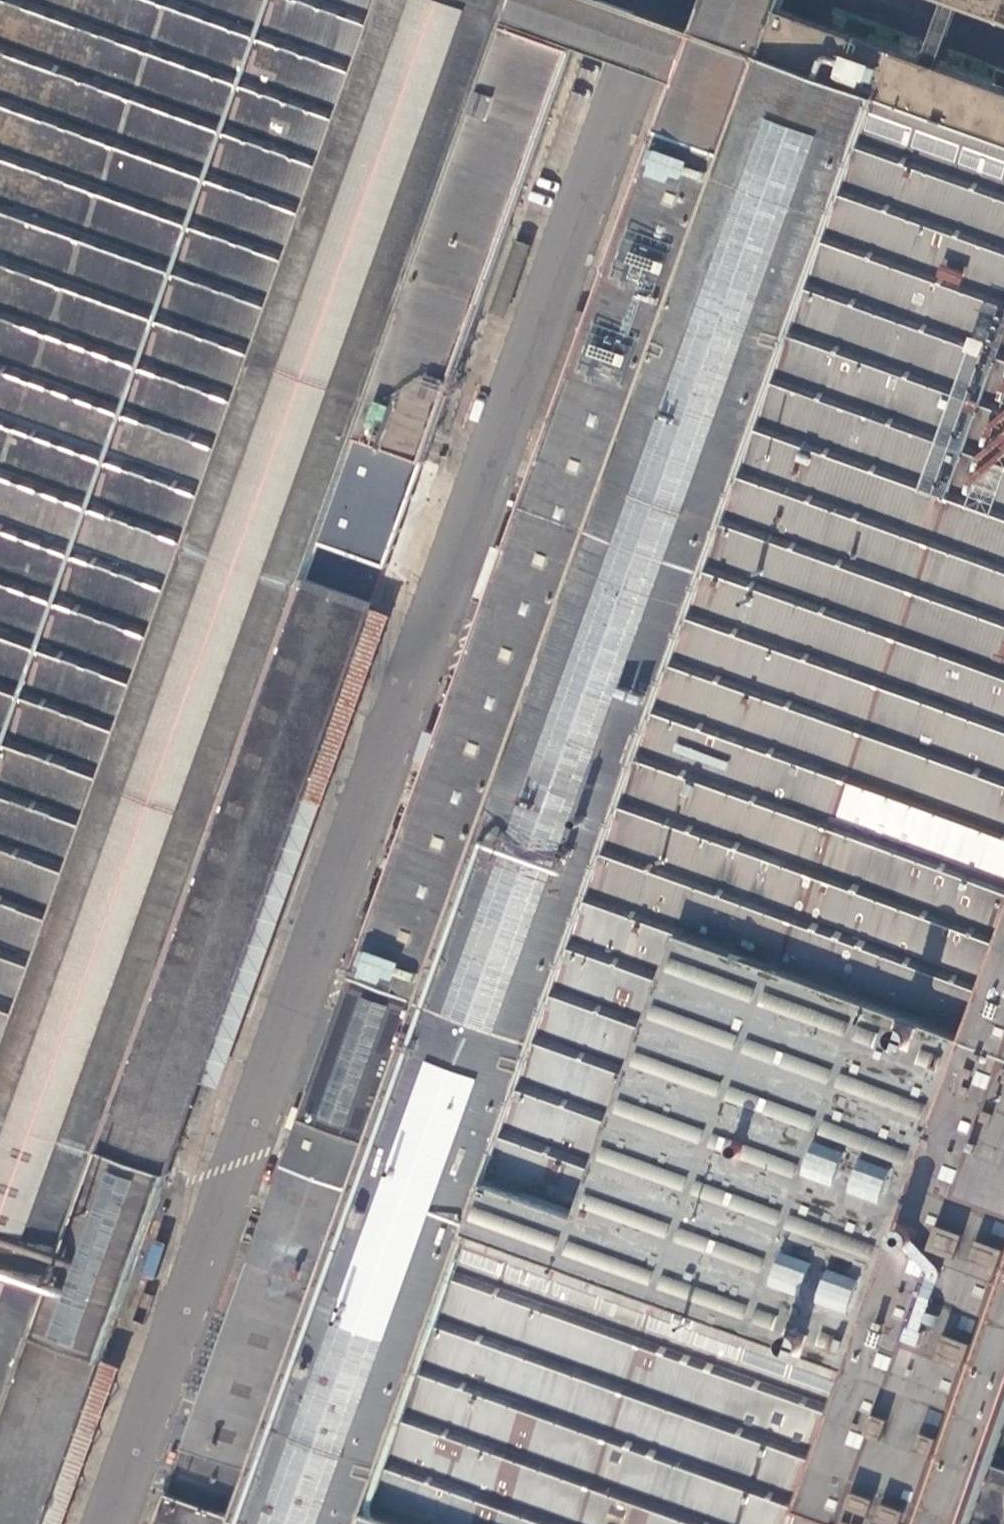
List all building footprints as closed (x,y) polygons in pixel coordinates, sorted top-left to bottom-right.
[(102,1388),(577,49),(508,25),(517,0),(0,0),(0,1523),(51,1523),(102,1388)] [(693,30),(607,0),(517,0),(508,25),(577,49),(675,83),(693,30)] [(1003,22),(1003,0),(943,0),(1003,22)] [(455,702),(156,1523),(974,1523),(1003,1442),(1003,92),(782,12),(767,57),(693,30),(675,83),(455,702)]
